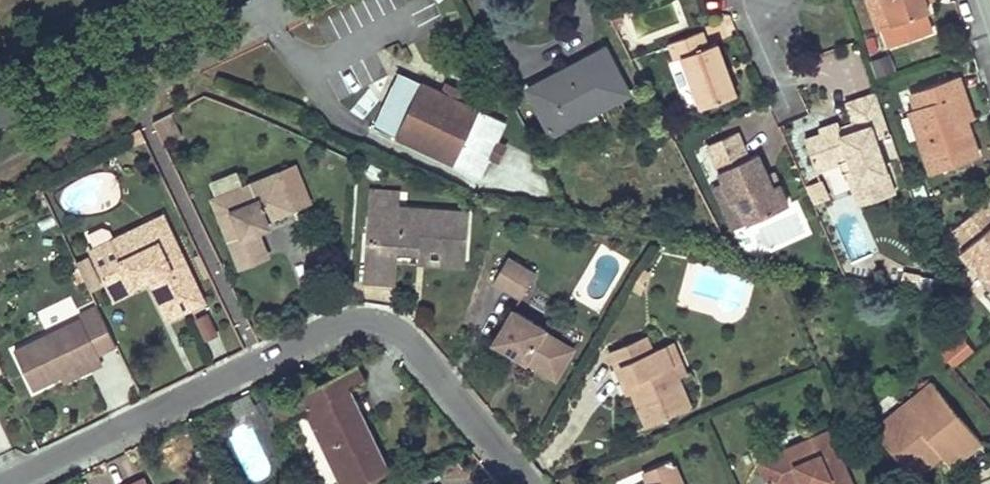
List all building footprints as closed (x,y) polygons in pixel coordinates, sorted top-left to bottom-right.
[(874,28),(880,26),(889,23),(882,0),(865,0),(874,28)] [(929,31),(923,12),(927,11),(923,0),(882,0),(889,23),(880,26),(886,44),(929,31)] [(732,95),(713,44),(703,47),(696,29),(666,40),(673,59),(679,56),(698,108),(732,95)] [(550,135),(628,95),(605,50),(527,89),(550,135)] [(889,54),(873,58),(876,73),(892,70),(889,54)] [(479,173),(503,123),(398,73),(374,123),(479,173)] [(929,171),(976,155),(964,119),(971,117),(957,76),(910,92),(916,110),(909,112),(929,171)] [(876,140),(889,136),(874,92),(847,101),(854,122),(839,128),(837,122),(818,128),(820,133),(806,138),(814,161),(824,158),(833,166),(841,163),(851,160),(859,182),(854,190),(860,206),(895,193),(876,140)] [(192,107),(189,100),(168,111),(172,118),(192,107)] [(172,118),(168,111),(152,120),(163,142),(179,133),(172,118)] [(747,160),(735,132),(705,145),(721,182),(728,199),(734,197),(745,222),(784,205),(775,185),(767,188),(762,175),(754,157),(747,160)] [(824,158),(814,161),(817,171),(833,166),(824,158)] [(848,172),(854,190),(859,182),(851,160),(841,163),(845,174),(848,172)] [(294,169),(278,176),(291,211),(309,205),(294,169)] [(767,188),(775,185),(769,171),(762,175),(767,188)] [(278,176),(212,200),(238,269),(267,258),(257,233),(254,225),(266,221),(291,211),(278,176)] [(830,199),(821,180),(805,188),(813,206),(830,199)] [(732,228),(745,222),(734,197),(728,199),(721,182),(714,185),(732,228)] [(465,260),(469,211),(400,206),(401,190),(370,187),(364,282),(395,285),(397,251),(419,252),(419,246),(440,248),(439,259),(465,260)] [(989,199),(953,230),(989,273),(989,200),(989,199)] [(168,225),(162,215),(134,227),(140,238),(168,225)] [(269,229),(266,221),(254,225),(257,233),(269,229)] [(204,299),(168,225),(140,238),(134,227),(112,238),(108,229),(101,226),(87,233),(94,246),(89,248),(109,289),(144,272),(148,281),(165,318),(204,299)] [(419,266),(464,268),(465,260),(439,259),(440,248),(419,246),(419,252),(419,266)] [(535,274),(508,258),(494,282),(520,298),(535,274)] [(144,272),(109,289),(113,298),(148,281),(144,272)] [(82,316),(15,350),(35,389),(62,375),(85,363),(88,368),(104,361),(99,351),(89,330),(106,322),(99,308),(82,316)] [(544,328),(511,309),(492,342),(554,379),(572,348),(543,330),(544,328)] [(206,338),(219,332),(209,310),(195,316),(206,338)] [(116,343),(106,322),(89,330),(99,351),(116,343)] [(653,349),(647,336),(607,354),(613,368),(621,364),(632,390),(646,423),(688,405),(677,376),(663,345),(653,349)] [(952,363),(972,351),(964,338),(944,351),(952,363)] [(685,373),(672,341),(663,345),(677,376),(685,373)] [(85,363),(62,375),(65,380),(88,368),(85,363)] [(296,394),(304,409),(342,483),(357,483),(390,468),(352,388),(365,381),(357,364),(296,394)] [(632,390),(621,364),(613,368),(624,394),(632,390)] [(953,465),(982,441),(933,381),(901,406),(906,411),(881,432),(911,470),(938,447),(943,454),(953,465)] [(304,409),(296,394),(274,405),(282,421),(304,409)] [(906,411),(901,406),(876,426),(881,432),(906,411)] [(829,431),(758,461),(768,483),(801,483),(803,483),(851,483),(829,431)] [(943,454),(938,447),(911,470),(915,476),(943,454)] [(669,458),(643,469),(649,483),(663,478),(666,483),(678,483),(681,482),(669,458)]
